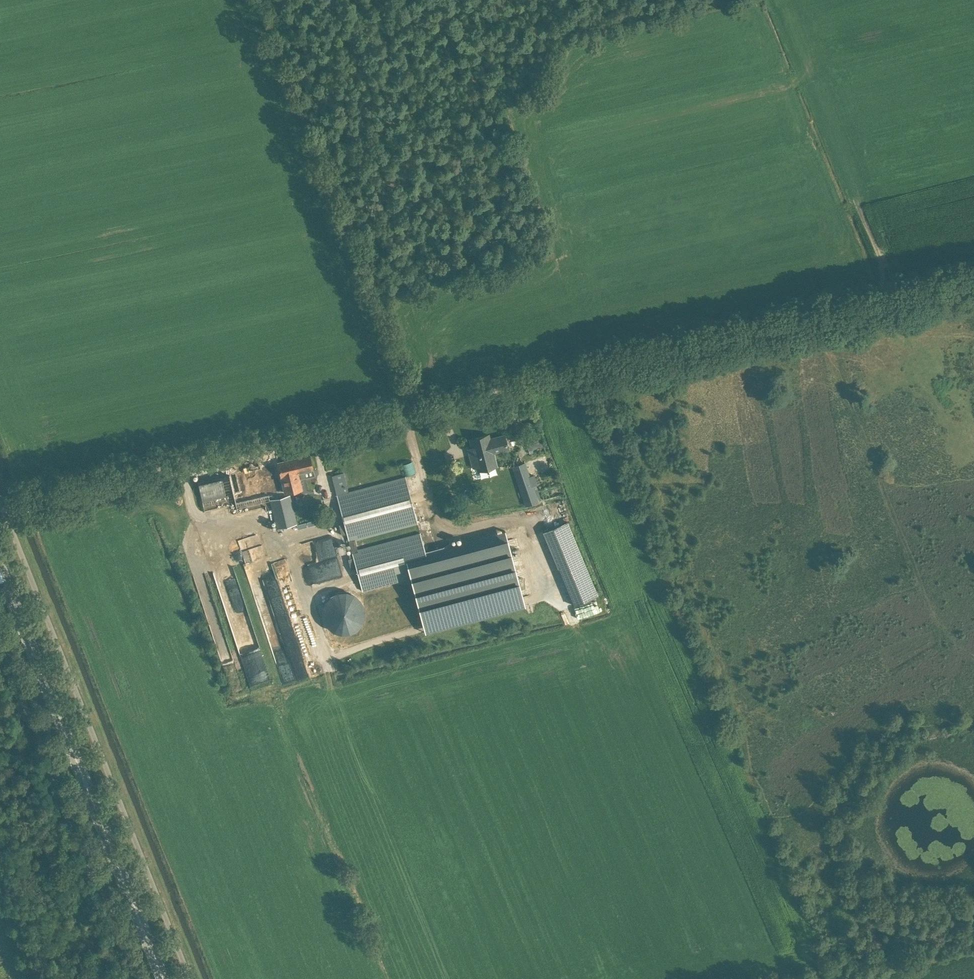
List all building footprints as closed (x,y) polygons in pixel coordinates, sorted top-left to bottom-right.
[(470,439),(472,449),(478,470),(497,465),(493,452),(508,449),(504,435),(490,439),(489,434),(470,439)] [(529,449),(544,446),(542,439),(528,442),(529,449)] [(309,455),(294,459),(301,489),(302,489),(300,479),(306,477),(305,471),(313,469),(309,455)] [(301,489),(294,459),(278,462),(285,493),(301,489)] [(414,461),(403,463),(405,475),(416,472),(414,461)] [(525,462),(512,467),(525,505),(537,501),(538,501),(538,500),(540,500),(538,493),(535,485),(537,484),(534,475),(529,476),(525,462)] [(238,472),(198,482),(200,491),(204,506),(234,499),(236,508),(270,500),(277,528),(296,524),(290,495),(284,496),(276,464),(238,472)] [(356,567),(362,589),(410,577),(425,632),(525,606),(505,531),(424,552),(419,532),(356,548),(354,538),(417,523),(405,476),(349,490),(344,472),(332,475),(344,522),(339,524),(342,535),(347,533),(353,557),(348,558),(351,569),(356,567)] [(543,531),(558,568),(582,558),(567,521),(543,531)] [(324,580),(342,576),(332,536),(302,544),(307,564),(319,561),(324,580)] [(323,610),(323,612),(323,613),(324,615),(324,617),(324,619),(325,620),(326,622),(327,623),(328,625),(329,626),(330,627),(332,628),(333,629),(335,630),(337,631),(338,631),(340,631),(342,632),(343,632),(345,632),(347,631),(349,631),(350,630),(352,630),(354,629),(355,628),(356,627),(358,626),(359,624),(360,623),(361,622),(362,620),(362,618),(363,617),(363,615),(363,613),(363,611),(363,610),(363,608),(363,606),(362,605),(361,603),(361,601),(360,600),(359,599),(357,597),(356,596),(355,595),(353,594),(352,593),(350,593),(348,592),(347,592),(345,592),(343,591),(341,592),(340,592),(338,592),(336,593),(335,593),(333,594),(332,595),(330,596),(329,597),(328,599),(327,600),(326,602),(325,603),(324,605),(324,606),(323,608),(323,610)]
